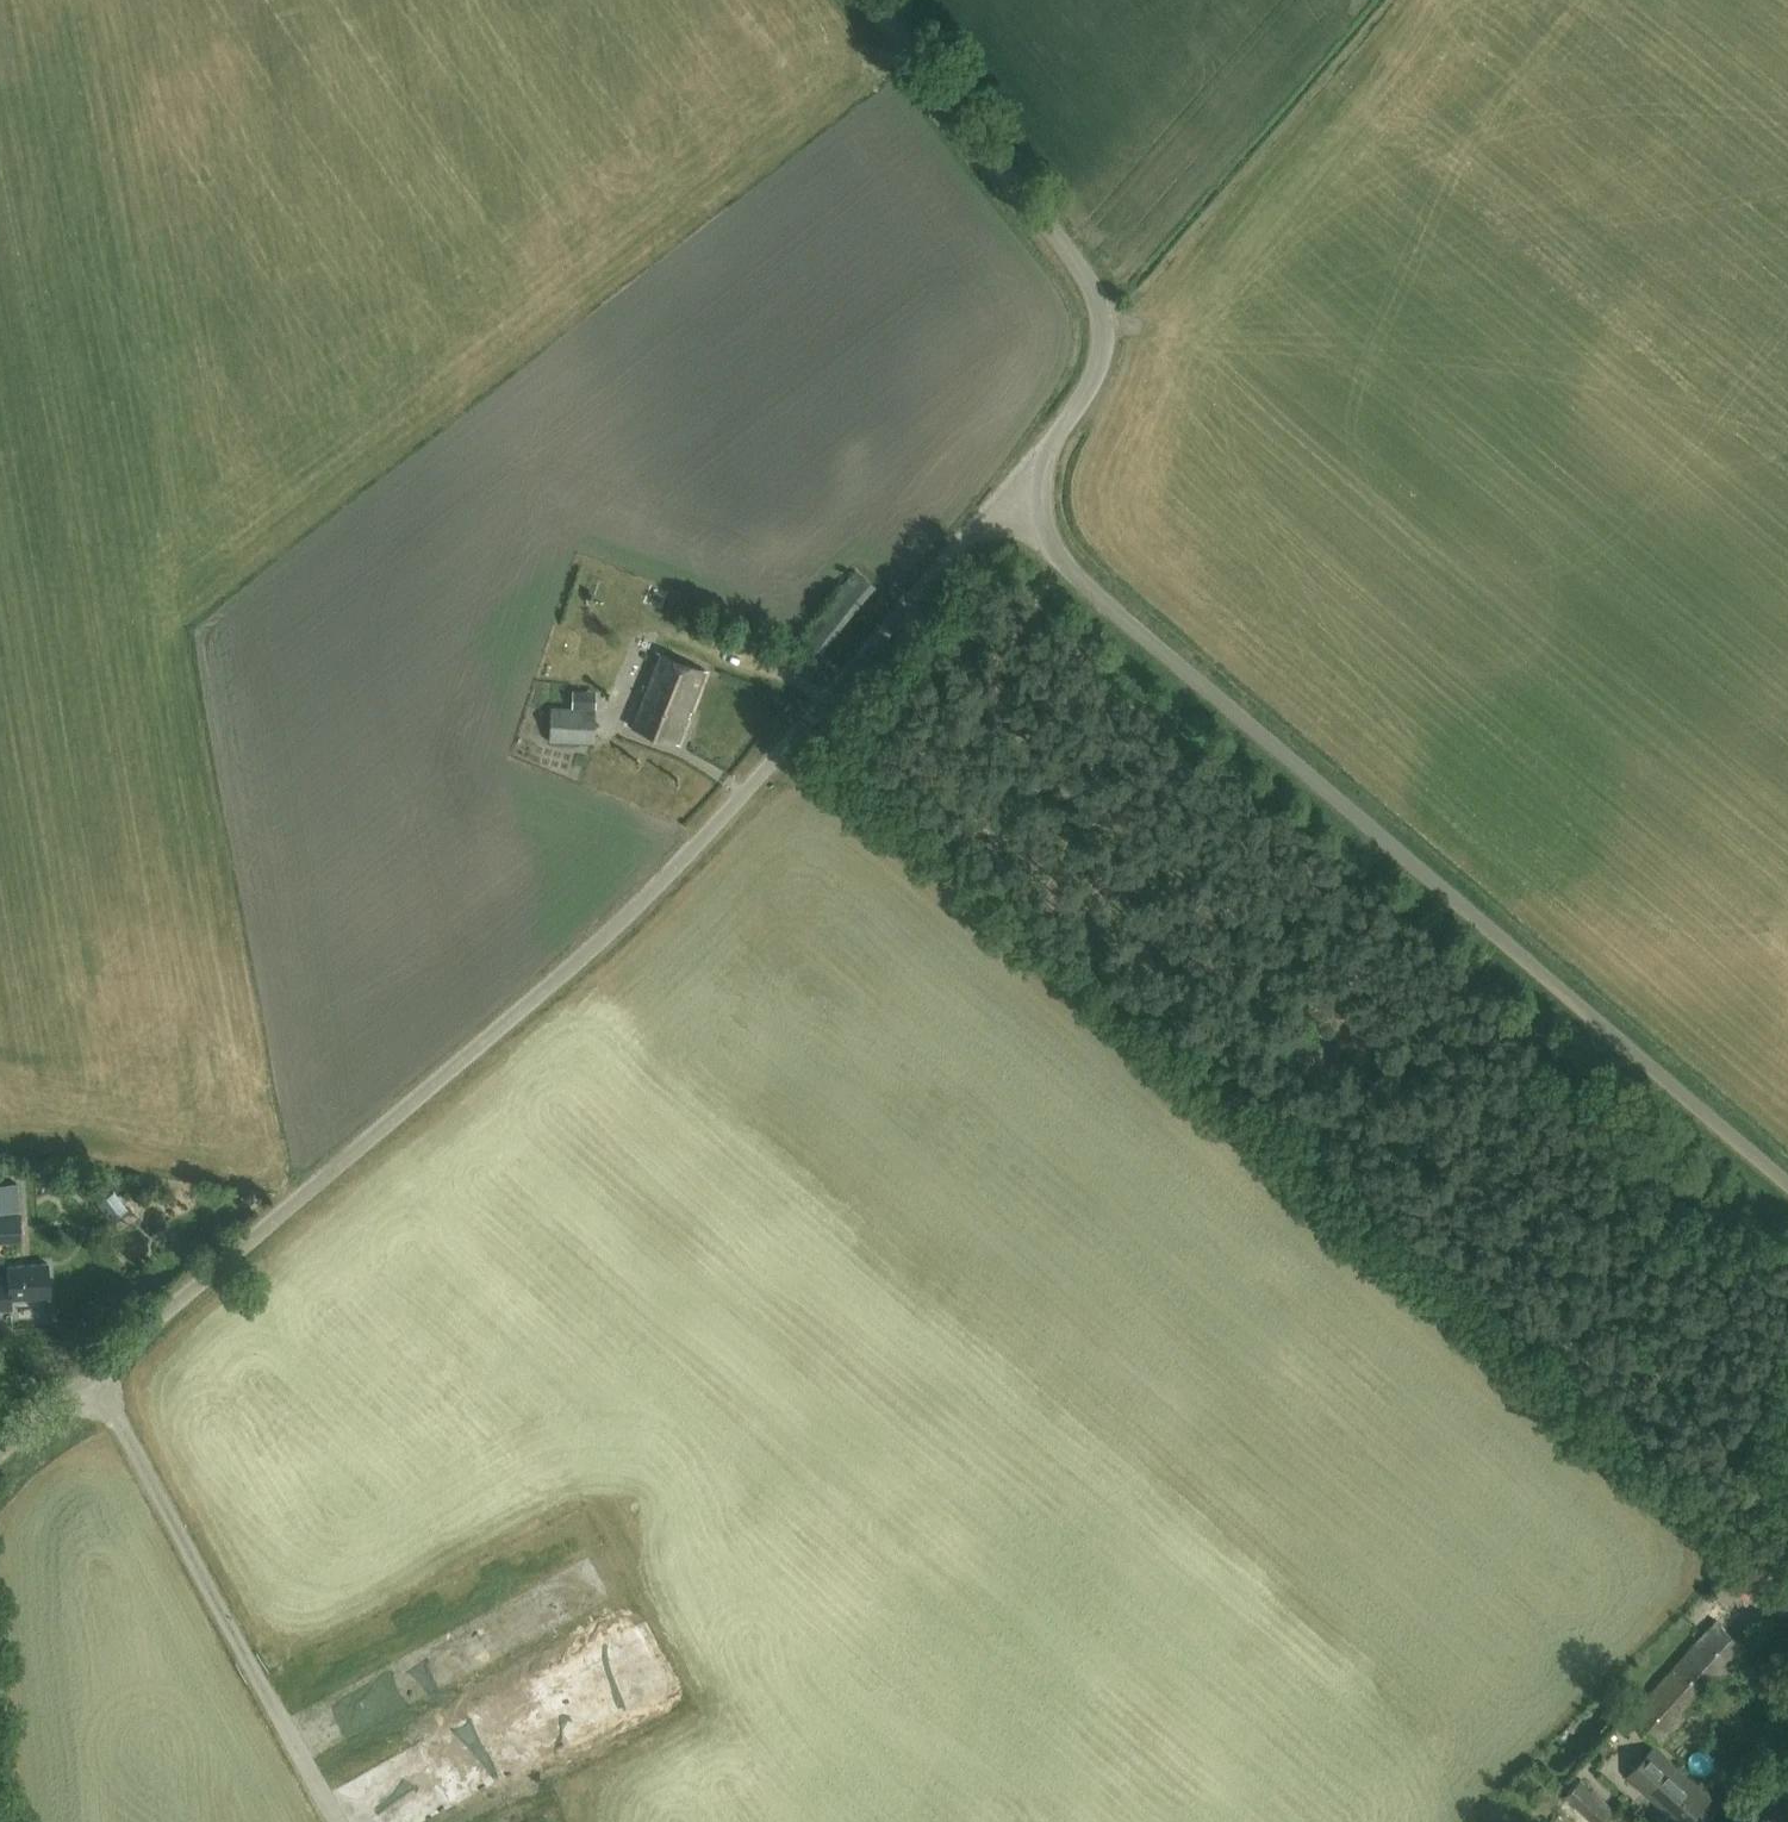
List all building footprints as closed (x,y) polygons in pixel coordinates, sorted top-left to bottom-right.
[(821,654),(874,587),(854,570),(800,637),(821,654)] [(678,743),(706,670),(655,650),(627,723),(678,743)] [(595,742),(596,708),(561,707),(552,707),(551,741),(595,742)] [(113,1192),(98,1203),(111,1221),(127,1210),(113,1192)] [(11,1212),(9,1198),(0,1199),(0,1213),(11,1212)] [(0,1216),(0,1242),(21,1241),(19,1214),(0,1216)] [(10,1297),(50,1295),(48,1262),(8,1265),(9,1277),(0,1278),(0,1308),(11,1307),(10,1297)] [(1741,1639),(1717,1618),(1630,1714),(1660,1741),(1747,1645),(1741,1639)] [(1711,1795),(1654,1744),(1627,1774),(1644,1790),(1647,1787),(1650,1790),(1648,1793),(1679,1821),(1686,1821),(1711,1795)] [(1614,1808),(1580,1776),(1564,1794),(1594,1821),(1601,1821),(1614,1808)]
